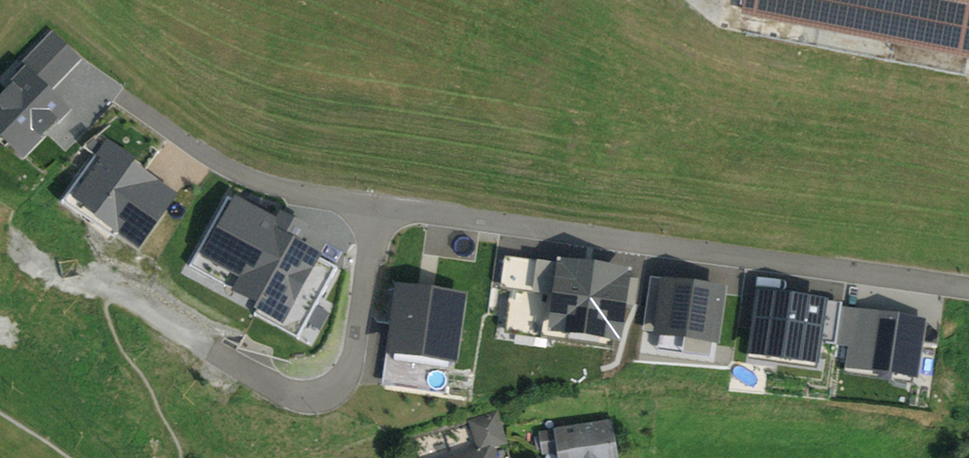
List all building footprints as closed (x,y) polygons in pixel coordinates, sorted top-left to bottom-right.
[(968,90),(968,0),(744,0),(735,40),(968,90)] [(22,76),(0,99),(0,129),(23,151),(63,109),(46,93),(77,59),(53,36),(18,72),(22,76)] [(108,148),(73,198),(140,244),(174,194),(108,148)] [(234,196),(192,271),(295,328),(332,263),(295,243),(305,226),(282,213),(278,220),(234,196)] [(627,272),(518,258),(509,323),(619,337),(627,272)] [(722,288),(662,279),(654,332),(714,341),(722,288)] [(465,297),(399,287),(389,349),(456,359),(465,297)] [(818,297),(759,288),(751,348),(812,356),(818,297)] [(938,326),(858,314),(853,347),(873,349),(870,369),(914,376),(919,344),(935,347),(938,326)] [(473,457),(497,457),(512,453),(503,419),(477,426),(484,455),(473,457)] [(550,430),(553,457),(616,457),(612,422),(550,430)]
